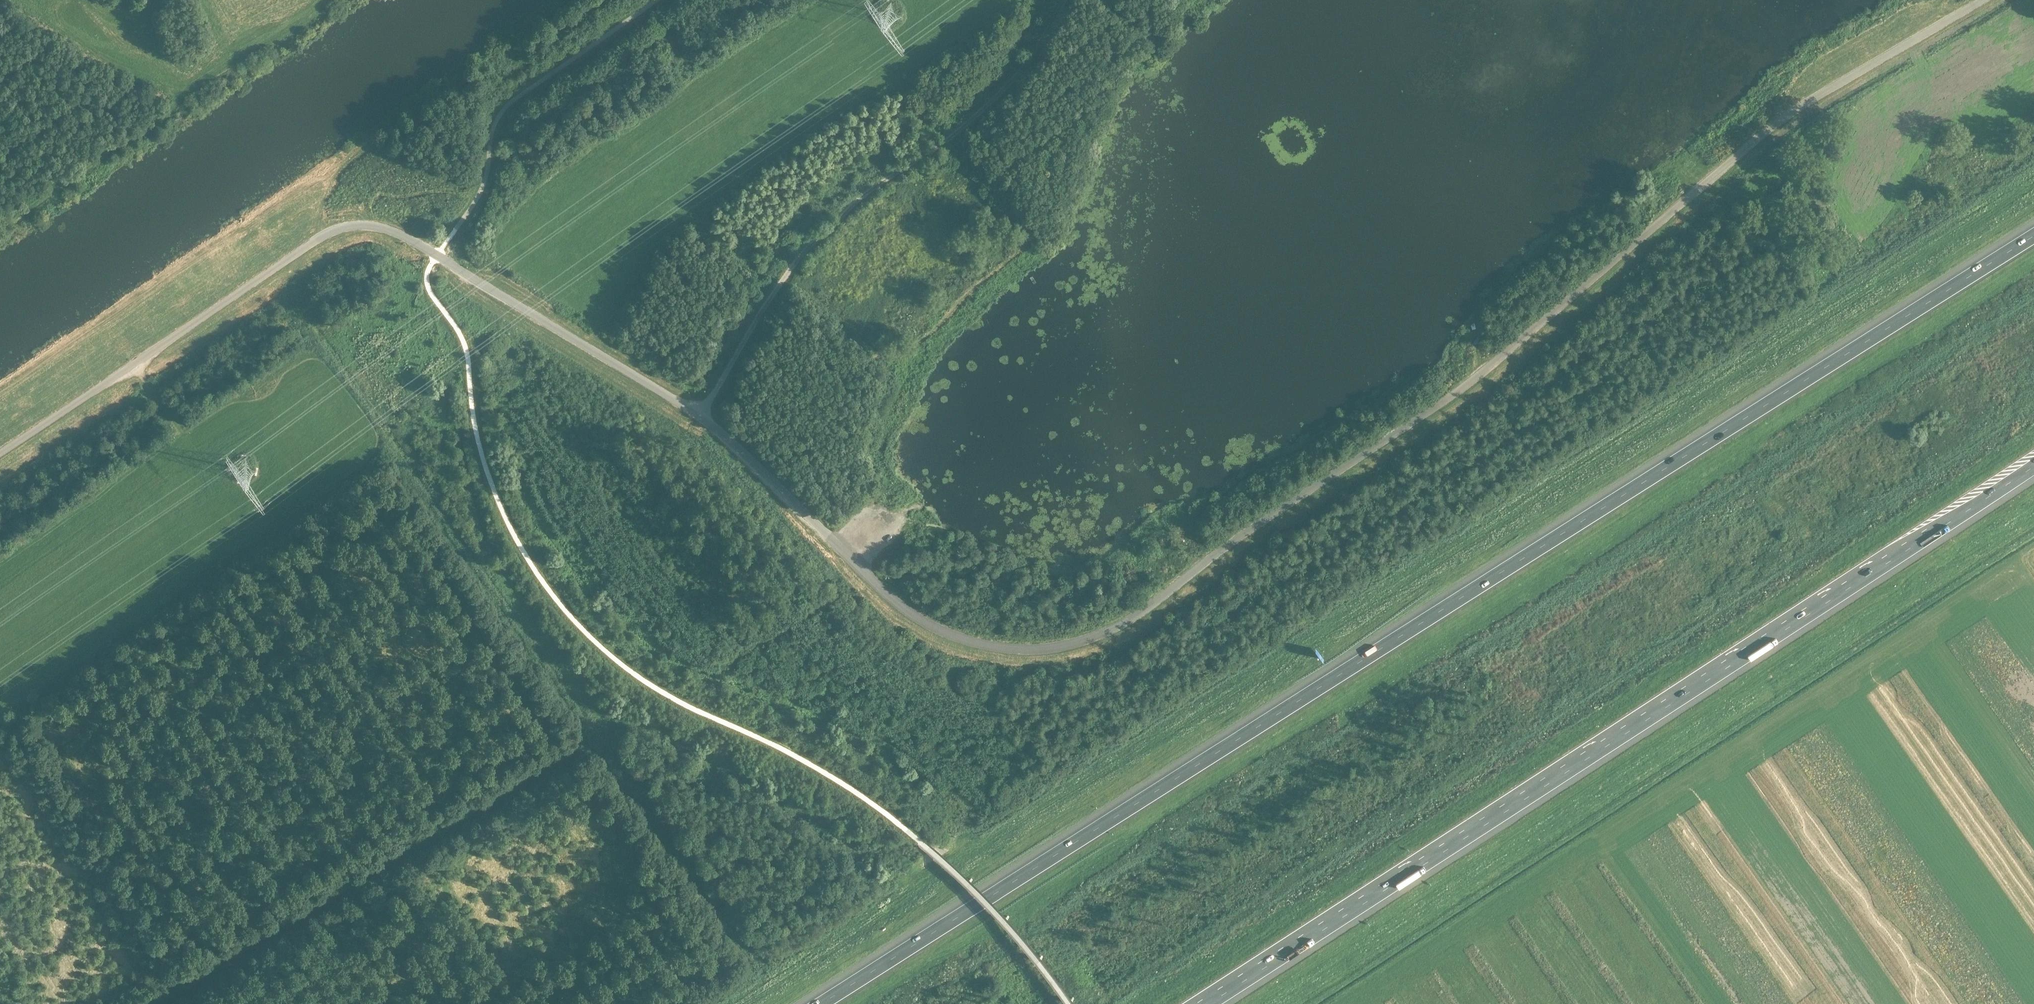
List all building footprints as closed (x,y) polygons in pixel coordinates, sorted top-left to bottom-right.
[(1239,736),(1267,719),(1263,713),(1236,730),(1239,736)]
